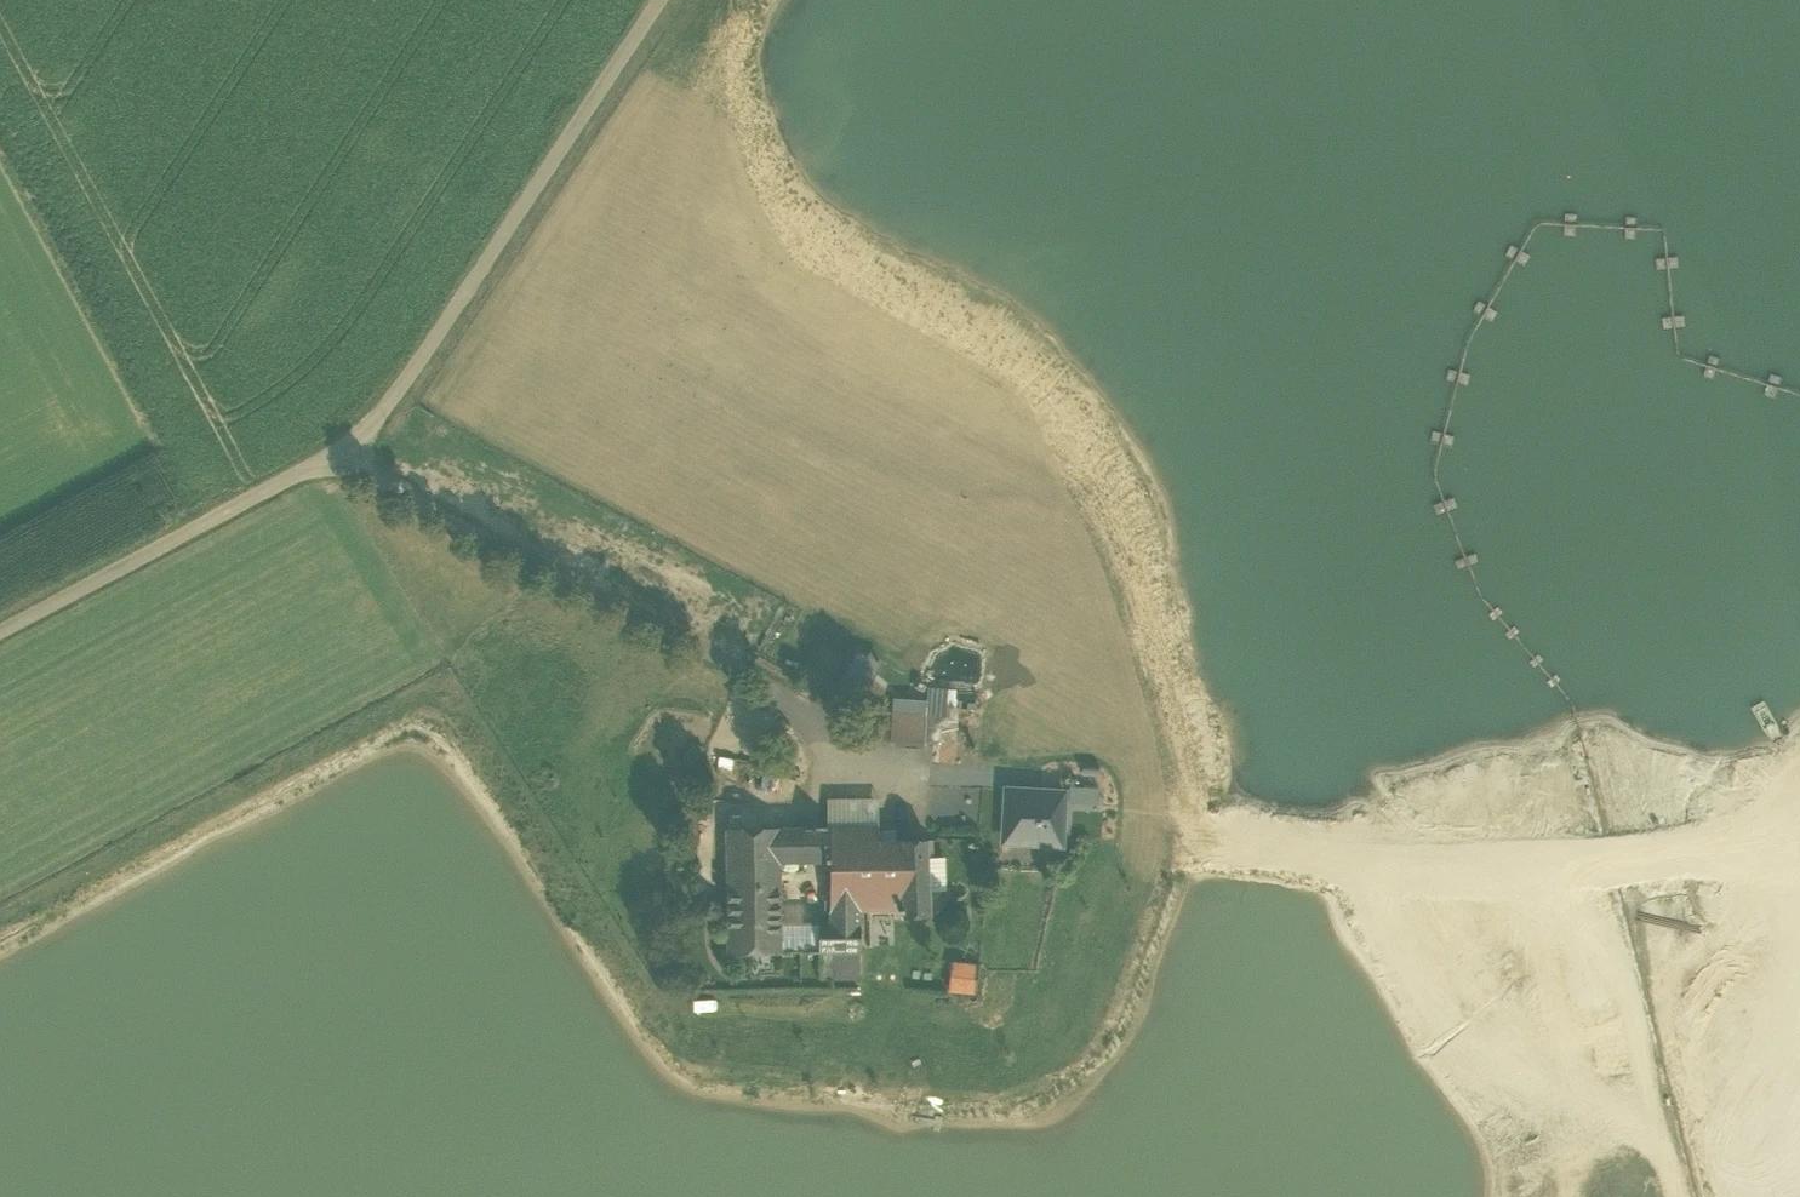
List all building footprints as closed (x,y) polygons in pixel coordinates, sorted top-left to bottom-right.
[(846,680),(867,689),(878,662),(857,653),(846,680)] [(947,708),(946,718),(957,719),(958,709),(947,708)] [(946,718),(925,717),(925,740),(956,742),(957,719),(946,718)] [(1064,792),(1006,789),(1004,810),(1008,811),(1005,842),(1061,845),(1064,792)] [(749,803),(748,828),(760,828),(760,804),(749,803)] [(807,862),(806,827),(779,828),(779,862),(807,862)] [(806,827),(807,862),(824,862),(824,827),(806,827)] [(860,910),(868,910),(899,909),(896,841),(878,841),(878,827),(824,827),(824,862),(830,862),(829,921),(819,922),(820,952),(860,952),(860,946),(860,910)] [(779,862),(779,828),(760,828),(748,828),(726,828),(727,880),(780,879),(779,862)] [(927,839),(896,841),(899,909),(899,912),(903,911),(903,917),(930,916),(927,839)] [(780,879),(727,880),(727,953),(781,953),(780,922),(780,879)] [(860,910),(860,946),(868,946),(868,910),(860,910)] [(820,952),(819,922),(780,922),(781,953),(820,952)] [(860,952),(820,952),(820,978),(861,978),(860,952)] [(956,989),(959,964),(951,963),(948,988),(956,989)] [(978,967),(959,964),(956,989),(975,992),(978,967)]
